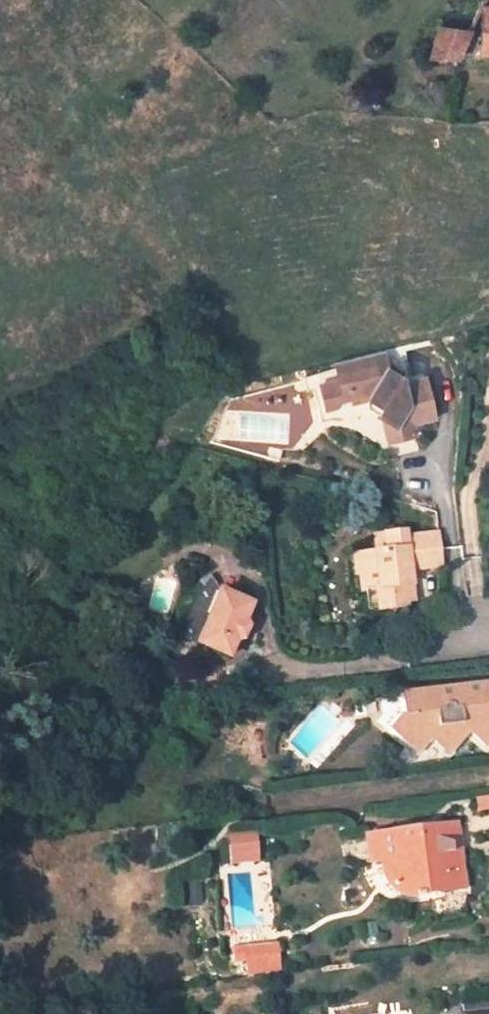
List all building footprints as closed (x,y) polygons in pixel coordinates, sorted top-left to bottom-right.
[(482,8),(480,52),(488,52),(488,8),(482,8)] [(467,32),(438,29),(430,55),(455,59),(457,59),(467,32)] [(352,409),(369,404),(383,413),(379,420),(396,431),(401,446),(417,442),(415,432),(434,426),(425,385),(406,390),(403,379),(402,380),(387,371),(383,355),(333,368),(338,387),(319,392),(325,414),(337,411),(342,406),(350,403),(352,409)] [(414,536),(383,539),(384,557),(361,559),(363,578),(367,577),(369,594),(373,593),(383,592),(384,609),(413,606),(413,599),(411,585),(420,584),(419,572),(451,568),(447,541),(447,537),(416,541),(414,536)] [(224,578),(196,629),(229,645),(237,629),(245,628),(250,617),(247,609),(256,594),(224,578)] [(421,598),(420,584),(411,585),(413,599),(421,598)] [(373,593),(374,610),(384,609),(383,592),(373,593)] [(401,694),(403,709),(406,709),(407,714),(400,715),(391,728),(419,752),(431,737),(451,754),(470,731),(488,747),(488,746),(488,707),(488,701),(488,685),(401,694)] [(463,888),(454,823),(417,828),(417,831),(400,833),(399,830),(367,834),(371,861),(383,860),(386,883),(396,882),(397,892),(411,891),(412,896),(463,888)] [(230,861),(259,860),(258,830),(229,831),(230,861)] [(279,969),(278,943),(239,945),(240,971),(279,969)]
